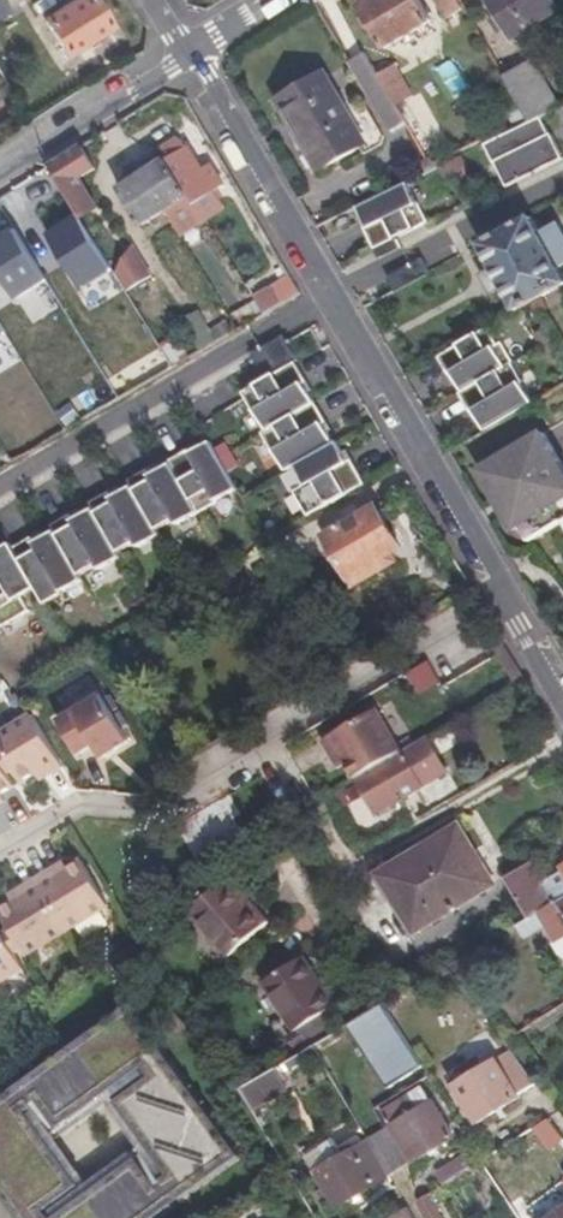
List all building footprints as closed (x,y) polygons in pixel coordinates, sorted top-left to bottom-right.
[(45,19),(67,55),(111,28),(92,0),(76,0),(45,19)] [(358,6),(382,50),(430,25),(417,0),(369,0),(358,6)] [(448,26),(468,16),(459,0),(433,0),(448,26)] [(549,0),(481,0),(504,41),(556,12),(549,0)] [(365,51),(349,60),(368,93),(384,85),(378,74),(365,51)] [(543,119),(562,109),(536,60),(508,75),(529,112),(536,123),(543,119)] [(384,85),(391,97),(395,104),(412,95),(393,63),(378,74),(384,85)] [(367,146),(325,76),(282,103),(324,171),(367,146)] [(384,85),(368,93),(386,125),(401,116),(391,97),(384,85)] [(516,119),(522,129),(536,123),(529,112),(516,119)] [(536,123),(522,129),(487,147),(497,166),(498,165),(510,189),(562,162),(562,156),(553,135),(551,136),(543,119),(536,123)] [(160,151),(167,160),(119,191),(142,228),(183,202),(198,223),(217,211),(207,196),(217,190),(204,168),(197,173),(177,140),(160,151)] [(78,148),(46,167),(79,222),(95,213),(78,182),(94,172),(78,148)] [(426,160),(433,173),(438,170),(432,157),(426,160)] [(379,251),(433,225),(422,204),(421,204),(412,185),(362,209),(371,228),(369,229),(379,251)] [(15,299),(47,281),(0,203),(0,274),(15,299)] [(481,247),(516,314),(562,288),(562,276),(560,269),(562,267),(562,232),(559,226),(541,235),(531,219),(481,247)] [(131,249),(113,278),(124,295),(149,280),(131,249)] [(401,294),(433,278),(426,264),(394,280),(401,294)] [(271,291),(255,300),(264,316),(280,307),(271,291)] [(481,416),(492,434),(539,408),(528,388),(529,387),(517,366),(518,366),(506,344),(501,347),(491,331),(444,358),(456,379),(459,377),(470,395),(467,397),(479,418),(481,416)] [(305,521),(367,485),(352,459),(349,461),(336,440),(334,442),(321,421),(324,419),(306,392),(309,390),(296,370),(298,368),(283,342),(244,364),(260,391),(234,406),(247,427),(249,426),(258,442),(255,445),(266,458),(268,457),(282,477),(285,475),(297,496),(292,499),(305,521)] [(3,621),(34,604),(24,586),(41,577),(50,593),(67,583),(68,584),(89,573),(86,568),(104,557),(108,564),(122,556),(119,551),(133,543),(136,549),(157,538),(154,533),(175,521),(178,527),(222,502),(221,501),(242,489),(212,435),(189,448),(188,444),(165,457),(167,460),(146,473),(142,467),(120,479),(122,484),(101,496),(97,490),(76,503),(78,507),(57,519),(54,514),(35,525),(34,522),(16,532),(14,527),(0,535),(0,615),(3,621)] [(490,470),(532,544),(562,525),(562,461),(548,435),(490,470)] [(406,547),(380,502),(329,532),(359,584),(401,558),(397,551),(406,547)] [(425,659),(406,673),(420,692),(440,678),(425,659)] [(65,685),(74,700),(95,688),(85,672),(65,685)] [(126,742),(95,691),(68,708),(71,714),(56,723),(75,755),(91,746),(98,759),(126,742)] [(400,751),(402,750),(378,706),(325,737),(334,754),(341,751),(347,762),(355,776),(357,775),(400,751)] [(59,768),(29,718),(0,735),(0,750),(2,753),(6,761),(0,764),(0,768),(3,773),(11,768),(18,780),(30,772),(37,768),(44,777),(59,768)] [(347,762),(341,751),(334,754),(341,766),(347,762)] [(400,751),(357,775),(375,811),(420,786),(400,751)] [(11,785),(3,773),(0,768),(0,792),(11,785)] [(37,768),(30,772),(37,781),(44,777),(37,768)] [(355,783),(336,795),(357,829),(376,816),(355,783)] [(411,933),(487,888),(457,831),(414,855),(418,863),(382,882),(411,933)] [(60,859),(51,866),(57,875),(67,869),(60,859)] [(51,866),(36,875),(70,932),(108,909),(78,861),(67,869),(57,875),(51,866)] [(530,918),(543,910),(562,898),(562,871),(542,883),(529,862),(527,864),(506,877),(523,904),(530,918)] [(9,927),(15,937),(8,941),(17,957),(23,953),(26,958),(70,932),(36,875),(17,887),(21,896),(13,901),(0,909),(0,911),(9,927)] [(227,878),(192,908),(231,954),(270,920),(250,895),(245,900),(227,878)] [(21,896),(17,887),(8,892),(13,901),(21,896)] [(499,936),(506,946),(545,923),(555,940),(562,936),(562,898),(543,910),(530,918),(518,924),(499,936)] [(24,968),(17,957),(8,941),(15,937),(9,927),(0,932),(0,982),(24,968)] [(300,954),(265,981),(300,1026),(335,1001),(300,954)] [(228,1154),(134,1011),(16,1087),(50,1138),(108,1101),(138,1147),(52,1203),(47,1194),(28,1207),(35,1217),(130,1217),(228,1154)] [(418,1059),(406,1037),(395,1043),(408,1065),(418,1059)] [(534,1083),(511,1051),(496,1061),(491,1061),(450,1086),(474,1124),(516,1098),(517,1094),(534,1083)] [(289,1086),(278,1066),(243,1086),(254,1107),(289,1086)] [(403,1118),(369,1137),(390,1174),(400,1168),(450,1139),(430,1102),(427,1103),(425,1098),(403,1111),(403,1118)] [(547,1120),(538,1125),(552,1145),(561,1139),(547,1120)] [(390,1174),(369,1137),(359,1143),(356,1137),(337,1148),(332,1139),(307,1154),(324,1185),(317,1189),(322,1197),(328,1194),(335,1205),(390,1174)] [(438,1171),(445,1183),(470,1167),(463,1155),(438,1171)] [(417,1200),(428,1217),(440,1217),(428,1194),(417,1200)] [(397,1214),(400,1217),(415,1217),(409,1206),(397,1214)] [(549,1217),(562,1217),(562,1207),(549,1217)]
